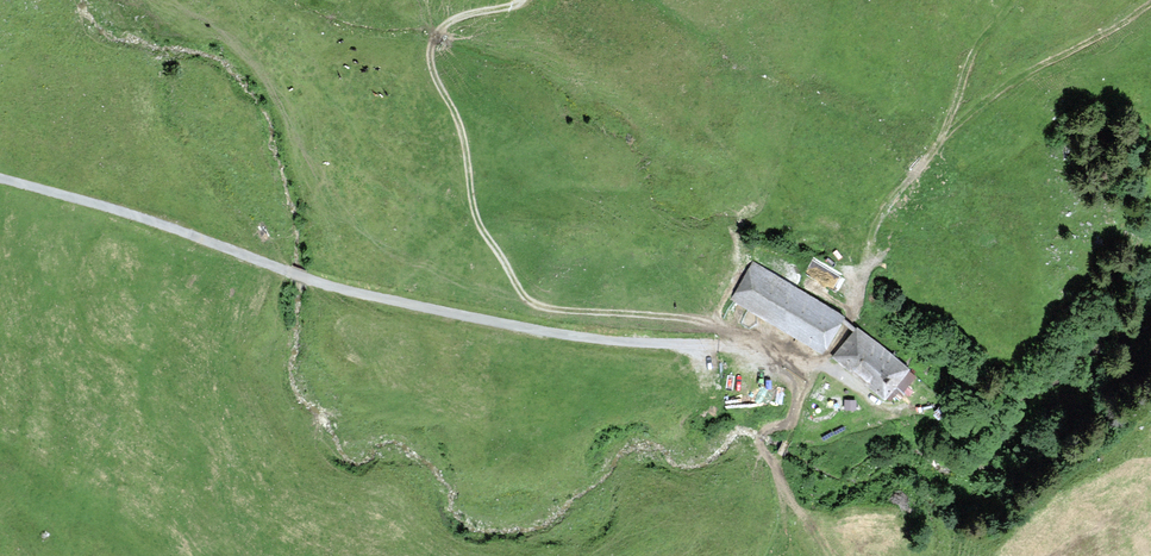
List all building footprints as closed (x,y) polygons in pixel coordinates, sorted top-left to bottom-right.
[(755,264),(733,299),(821,353),(843,317),(755,264)] [(858,329),(835,357),(857,376),(885,398),(908,370),(858,329)]
